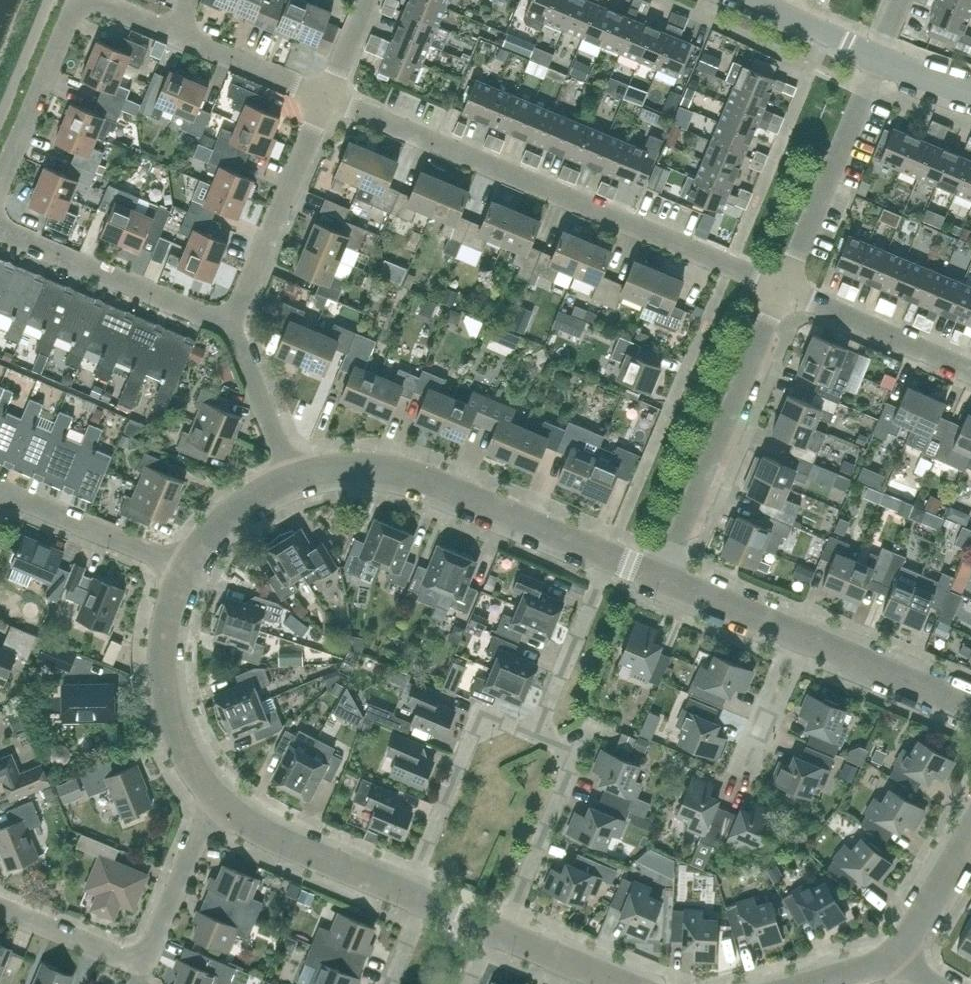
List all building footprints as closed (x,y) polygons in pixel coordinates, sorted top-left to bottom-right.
[(201,1),(213,6),(215,2),(235,10),(239,0),(201,0),(201,1)] [(264,28),(275,1),(276,0),(239,0),(235,10),(255,18),(253,23),(264,28)] [(264,28),(276,32),(278,28),(298,36),(311,3),(304,0),(276,0),(264,28)] [(395,9),(399,0),(398,0),(385,0),(384,4),(395,9)] [(445,7),(428,0),(409,0),(404,12),(437,26),(445,7)] [(554,0),(531,0),(526,13),(545,21),(554,0)] [(545,21),(564,29),(576,0),(554,0),(545,21)] [(589,0),(588,0),(576,0),(564,29),(583,37),(597,4),(598,0),(589,0)] [(642,0),(633,0),(626,16),(616,12),(602,45),(621,52),(634,19),(638,10),(642,0)] [(651,2),(645,0),(642,0),(638,10),(646,14),(651,2)] [(970,14),(938,0),(930,20),(933,21),(928,34),(970,52),(970,37),(963,33),(970,14)] [(970,13),(970,0),(938,0),(970,14),(970,13)] [(327,22),(332,11),(311,3),(298,36),(317,44),(316,49),(328,54),(339,28),(327,22)] [(392,16),(395,9),(384,4),(381,11),(392,16)] [(602,45),(616,12),(597,4),(583,37),(602,45)] [(676,26),(680,15),(672,11),(667,23),(676,26)] [(429,45),(437,26),(404,12),(396,31),(429,45)] [(683,30),(688,18),(680,15),(676,26),(683,30)] [(639,60),(653,27),(634,19),(621,52),(639,60)] [(676,26),(667,23),(664,32),(653,27),(639,60),(658,68),(672,35),(676,26)] [(672,35),(658,68),(678,76),(692,43),(681,39),(679,38),(683,30),(676,26),(672,35)] [(422,64),(429,45),(396,31),(392,42),(372,33),(368,41),(422,64)] [(520,38),(507,33),(502,45),(515,51),(520,38)] [(139,68),(148,48),(124,37),(119,49),(98,40),(90,60),(123,74),(127,63),(139,68)] [(414,83),(422,64),(368,41),(365,49),(385,58),(380,69),(414,83)] [(159,59),(161,53),(152,49),(150,55),(159,59)] [(707,73),(713,57),(702,52),(696,68),(707,73)] [(119,84),(123,74),(90,60),(82,79),(103,88),(98,100),(122,110),(131,89),(119,84)] [(768,98),(776,79),(734,61),(726,80),(735,84),(768,98)] [(175,112),(189,78),(170,70),(161,92),(149,87),(139,111),(159,119),(164,107),(175,112)] [(206,85),(208,80),(194,74),(192,79),(189,78),(175,112),(185,116),(180,128),(201,137),(211,113),(199,108),(208,86),(206,85)] [(482,120),(495,87),(476,79),(462,112),(482,120)] [(793,95),(797,87),(785,82),(782,90),(793,95)] [(259,108),(263,96),(232,83),(227,96),(234,99),(231,107),(243,112),(239,122),(272,136),(280,117),(259,108)] [(735,84),(727,103),(760,117),(769,121),(772,113),(768,111),(767,110),(764,109),(768,98),(735,84)] [(679,102),(685,88),(676,85),(670,98),(679,102)] [(500,128),(514,95),(495,87),(482,120),(500,128)] [(688,109),(694,94),(696,90),(688,87),(680,106),(688,109)] [(519,136),(533,103),(514,95),(500,128),(519,136)] [(678,104),(668,99),(663,111),(674,115),(678,104)] [(113,131),(122,110),(98,100),(93,112),(72,103),(63,123),(97,137),(101,126),(113,131)] [(538,144),(552,111),(533,103),(519,136),(538,144)] [(727,103),(719,122),(752,136),(757,125),(766,129),(769,121),(760,117),(727,103)] [(571,119),(552,111),(538,144),(557,152),(571,119)] [(780,125),(784,118),(772,113),(769,121),(780,125)] [(590,127),(571,119),(557,152),(576,160),(590,127)] [(935,135),(940,123),(932,120),(927,132),(935,135)] [(462,136),(466,124),(458,121),(454,133),(462,136)] [(777,133),(780,125),(769,121),(766,129),(777,133)] [(272,136),(239,122),(234,132),(223,127),(214,148),(237,158),(242,146),(264,155),(265,154),(269,156),(276,138),(272,136)] [(745,155),(752,136),(719,122),(712,141),(745,155)] [(92,147),(97,137),(63,123),(55,142),(77,151),(72,163),(96,173),(102,175),(106,167),(99,164),(104,152),(92,147)] [(943,138),(948,127),(940,123),(935,135),(943,138)] [(595,167),(608,134),(590,127),(576,160),(595,167)] [(899,169),(913,136),(894,128),(892,131),(885,128),(872,158),(899,169)] [(492,148),(497,137),(489,134),(484,145),(492,148)] [(613,175),(627,142),(608,134),(595,167),(613,175)] [(644,185),(663,140),(650,134),(644,149),(627,142),(613,175),(633,183),(634,181),(644,185)] [(918,177),(932,144),(913,136),(899,169),(918,177)] [(500,152),(505,140),(497,137),(492,148),(500,152)] [(360,184),(374,151),(350,141),(331,187),(340,191),(346,178),(360,184)] [(737,173),(745,155),(712,141),(704,160),(737,173)] [(937,185),(951,152),(932,144),(918,177),(937,185)] [(232,170),(237,158),(214,148),(205,169),(217,174),(213,185),(246,199),(254,179),(232,170)] [(530,164),(534,153),(526,149),(522,161),(530,164)] [(765,163),(768,155),(757,150),(753,158),(765,163)] [(388,186),(398,161),(374,151),(360,184),(355,197),(369,203),(391,212),(399,191),(388,186)] [(956,193),(970,159),(951,152),(937,185),(956,193)] [(537,168),(542,156),(534,153),(530,164),(537,168)] [(761,171),(765,163),(753,158),(750,166),(761,171)] [(970,159),(956,193),(970,199),(970,160),(970,159)] [(704,160),(696,178),(729,192),(738,196),(741,188),(732,184),(737,173),(704,160)] [(87,193),(96,173),(72,163),(67,175),(45,166),(37,185),(71,199),(75,189),(87,193)] [(661,192),(670,170),(657,164),(648,186),(661,192)] [(567,180),(572,168),(564,165),(559,177),(567,180)] [(575,183),(580,172),(572,168),(567,180),(575,183)] [(432,214),(445,181),(421,171),(411,196),(399,191),(391,212),(412,221),(417,208),(432,214)] [(729,192),(696,178),(688,175),(680,195),(721,212),(729,192)] [(870,184),(863,181),(862,180),(857,192),(865,195),(870,184)] [(459,216),(469,191),(445,181),(432,214),(446,220),(441,233),(462,242),(471,221),(459,216)] [(605,196),(610,184),(602,181),(597,192),(605,196)] [(613,199),(618,188),(610,184),(605,196),(613,199)] [(66,210),(71,199),(37,185),(29,205),(50,213),(46,225),(70,234),(78,215),(66,210)] [(124,205),(129,193),(109,185),(99,209),(110,213),(101,235),(121,243),(135,209),(124,205)] [(238,218),(246,199),(213,185),(208,195),(197,191),(192,201),(188,211),(212,221),(217,209),(238,218)] [(749,201),(752,193),(741,188),(738,196),(749,201)] [(746,209),(749,201),(738,196),(734,204),(746,209)] [(181,208),(188,211),(192,201),(185,198),(181,208)] [(344,220),(349,208),(326,199),(321,211),(344,220)] [(503,243),(516,211),(492,201),(482,225),(471,221),(462,242),(483,250),(488,237),(503,243)] [(160,235),(170,211),(150,202),(145,214),(135,209),(121,243),(140,251),(149,230),(160,235)] [(206,233),(212,221),(188,211),(179,232),(191,237),(186,247),(220,261),(228,242),(206,233)] [(530,245),(540,221),(516,211),(503,243),(517,249),(512,263),(521,266),(516,278),(528,283),(533,272),(542,250),(530,245)] [(358,251),(367,229),(346,221),(341,232),(316,222),(306,246),(339,260),(345,245),(358,251)] [(588,241),(570,233),(564,231),(554,255),(542,250),(533,272),(554,280),(560,267),(574,273),(588,241)] [(854,276),(868,243),(849,235),(835,268),(854,276)] [(162,263),(171,241),(160,237),(150,259),(162,263)] [(602,275),(612,251),(588,241),(574,273),(598,283),(592,298),(604,303),(613,280),(602,275)] [(873,284),(887,251),(868,243),(854,276),(873,284)] [(333,274),(339,260),(306,246),(296,270),(321,281),(316,292),(337,301),(346,280),(333,274)] [(212,281),(220,261),(186,247),(182,258),(170,253),(167,262),(212,281)] [(892,292),(906,259),(887,251),(873,284),(892,292)] [(6,261),(0,258),(0,303),(16,265),(14,270),(4,266),(6,261)] [(911,300),(925,267),(906,259),(892,292),(911,300)] [(645,303),(659,270),(635,260),(625,285),(613,280),(604,303),(616,308),(622,293),(645,303)] [(36,273),(16,265),(0,303),(0,312),(14,318),(5,338),(19,343),(27,324),(27,323),(46,278),(45,277),(43,282),(34,278),(36,273)] [(930,308),(944,275),(925,267),(911,300),(930,308)] [(673,305),(683,280),(659,270),(645,303),(660,309),(654,322),(676,331),(684,310),(673,305)] [(948,315),(962,282),(944,275),(930,308),(948,315)] [(64,291),(66,286),(46,278),(27,323),(27,324),(44,330),(35,350),(49,356),(57,336),(76,290),(75,290),(73,295),(64,291)] [(846,296),(851,285),(843,282),(838,293),(846,296)] [(970,314),(970,286),(962,282),(948,315),(967,323),(970,314)] [(854,300),(859,288),(851,285),(846,296),(854,300)] [(94,303),(96,298),(76,290),(57,336),(73,343),(65,363),(79,368),(87,349),(86,348),(106,303),(105,302),(103,307),(94,303)] [(884,312),(888,301),(880,297),(876,309),(884,312)] [(892,315),(896,304),(888,301),(884,312),(892,315)] [(300,324),(306,311),(285,302),(276,323),(288,328),(277,353),(301,363),(315,330),(300,324)] [(124,316),(126,311),(106,303),(86,348),(87,349),(103,355),(95,375),(109,381),(117,361),(116,361),(136,315),(135,315),(133,320),(124,316)] [(528,309),(519,305),(509,329),(519,333),(528,309)] [(559,310),(553,326),(580,337),(586,322),(560,310),(559,310)] [(921,328),(926,316),(918,313),(913,325),(921,328)] [(154,328),(156,323),(136,315),(116,361),(117,361),(133,368),(119,403),(132,408),(147,374),(146,373),(165,328),(165,327),(163,332),(154,328)] [(929,331),(934,320),(926,316),(921,328),(929,331)] [(347,353),(356,332),(335,323),(329,336),(315,330),(301,363),(325,373),(335,348),(347,353)] [(183,341),(185,336),(165,328),(146,373),(147,374),(163,380),(155,400),(168,406),(190,354),(192,349),(194,345),(183,341)] [(959,344),(964,332),(956,329),(951,340),(959,344)] [(366,369),(378,341),(356,332),(347,353),(340,368),(352,373),(342,398),(366,408),(380,375),(366,369)] [(970,337),(970,335),(964,332),(959,344),(967,347),(970,337)] [(814,334),(806,353),(832,364),(840,367),(851,372),(857,359),(859,353),(847,348),(814,334)] [(641,345),(630,340),(620,336),(611,357),(624,363),(618,378),(651,391),(661,367),(636,356),(641,345)] [(192,349),(190,354),(202,359),(206,350),(194,345),(192,349)] [(806,353),(798,372),(818,381),(814,392),(839,402),(844,391),(846,385),(847,383),(851,372),(840,367),(832,364),(806,353)] [(411,398),(414,391),(420,377),(399,368),(394,381),(380,375),(366,408),(390,418),(399,393),(411,398)] [(439,392),(445,378),(423,369),(420,377),(414,391),(426,396),(416,420),(440,430),(454,398),(439,392)] [(896,376),(884,371),(879,384),(891,389),(896,376)] [(14,391),(0,386),(0,463),(3,464),(22,418),(5,411),(14,391)] [(912,428),(927,395),(908,386),(899,407),(886,402),(872,434),(885,439),(888,432),(896,435),(901,423),(912,428)] [(225,410),(230,400),(200,387),(193,405),(199,407),(193,420),(232,436),(238,423),(236,422),(238,416),(225,410)] [(486,421),(495,399),(474,390),(468,404),(454,398),(440,430),(464,440),(474,416),(486,421)] [(831,423),(839,402),(814,392),(809,403),(788,395),(780,414),(814,428),(819,418),(831,423)] [(936,424),(946,403),(927,395),(912,428),(922,433),(915,449),(934,457),(947,429),(936,424)] [(35,424),(44,404),(30,398),(22,418),(3,464),(4,464),(6,459),(15,463),(13,468),(33,476),(52,431),(51,430),(35,424)] [(510,421),(516,408),(495,399),(486,421),(497,426),(487,450),(511,460),(525,428),(510,421)] [(65,436),(73,416),(60,411),(51,430),(52,431),(33,476),(34,477),(36,472),(45,476),(43,481),(63,489),(82,443),(81,443),(65,436)] [(934,457),(953,465),(964,470),(970,455),(970,414),(968,413),(962,426),(959,434),(947,429),(934,457)] [(780,414),(772,433),(793,441),(789,451),(788,452),(788,453),(790,454),(790,453),(814,463),(818,452),(819,451),(822,443),(826,433),(814,428),(780,414)] [(129,437),(145,426),(137,418),(128,419),(121,434),(129,437)] [(227,450),(232,436),(193,420),(188,432),(182,430),(175,447),(204,460),(209,450),(222,455),(224,449),(227,450)] [(557,450),(566,429),(545,420),(539,434),(525,428),(511,460),(535,470),(545,446),(557,450)] [(95,449),(103,429),(90,423),(81,443),(82,443),(63,489),(64,489),(66,484),(75,488),(73,493),(93,502),(112,456),(95,449)] [(587,438),(570,431),(566,429),(557,450),(568,455),(558,480),(582,490),(595,457),(581,451),(587,438)] [(639,454),(630,451),(618,446),(610,464),(595,457),(582,490),(606,500),(616,475),(628,480),(639,454)] [(168,474),(173,464),(143,451),(136,469),(142,471),(136,484),(175,500),(181,487),(179,486),(181,480),(168,474)] [(805,483),(814,463),(790,453),(790,454),(786,465),(763,455),(762,458),(757,456),(750,472),(789,488),(793,478),(805,483)] [(785,499),(789,488),(750,472),(743,488),(748,490),(747,493),(770,503),(765,514),(766,514),(793,525),(801,505),(785,499)] [(169,514),(175,500),(136,484),(131,496),(125,494),(118,511),(147,524),(152,514),(165,519),(167,513),(169,514)] [(924,509),(939,515),(945,502),(930,496),(924,509)] [(907,515),(911,506),(899,502),(896,511),(907,515)] [(788,537),(793,525),(766,514),(761,525),(738,516),(737,518),(731,516),(725,532),(730,535),(764,549),(775,554),(783,535),(788,537)] [(380,564),(395,527),(377,519),(367,543),(356,538),(344,566),(345,567),(345,571),(361,578),(369,560),(380,564)] [(404,558),(414,534),(395,527),(380,564),(391,569),(387,579),(405,587),(415,563),(404,558)] [(280,534),(279,534),(303,574),(309,584),(336,567),(323,545),(313,551),(300,529),(295,532),(293,529),(280,534)] [(293,580),(303,574),(279,534),(279,535),(269,544),(270,547),(265,549),(279,572),(269,578),(282,600),(299,589),(293,580)] [(57,566),(64,552),(25,535),(13,564),(15,565),(9,578),(28,586),(33,573),(51,580),(44,596),(58,601),(64,586),(71,572),(57,566)] [(764,549),(730,535),(722,554),(767,573),(771,564),(759,559),(764,549)] [(845,556),(850,544),(830,535),(821,558),(832,562),(822,586),(841,594),(856,560),(845,556)] [(442,591),(458,553),(440,545),(430,569),(418,565),(409,588),(427,596),(431,586),(442,591)] [(881,583),(894,552),(883,547),(879,556),(871,553),(866,564),(856,560),(841,594),(860,602),(870,578),(881,583)] [(902,566),(906,557),(894,552),(881,583),(893,588),(883,611),(902,619),(916,585),(905,581),(910,569),(902,566)] [(466,585),(477,561),(458,553),(442,591),(453,595),(449,605),(468,613),(478,589),(466,585)] [(71,572),(64,586),(69,588),(66,597),(83,604),(77,619),(78,620),(80,616),(108,628),(106,631),(107,632),(125,590),(94,578),(94,579),(83,574),(86,568),(74,563),(71,572)] [(794,575),(809,582),(814,571),(798,565),(794,575)] [(539,593),(544,582),(521,573),(513,591),(523,595),(518,606),(556,622),(564,603),(539,593)] [(916,585),(902,619),(921,627),(929,608),(940,613),(955,578),(943,573),(940,582),(921,574),(916,585)] [(284,607),(279,603),(255,595),(252,606),(227,598),(225,603),(222,602),(215,615),(259,630),(263,618),(272,621),(280,621),(284,607)] [(301,617),(306,612),(299,603),(293,608),(301,617)] [(548,640),(556,622),(518,606),(514,617),(504,613),(496,632),(519,641),(524,630),(548,640)] [(255,641),(259,630),(215,615),(215,616),(213,630),(216,631),(214,636),(239,644),(235,656),(259,664),(265,645),(255,641)] [(943,636),(948,626),(938,622),(934,632),(943,636)] [(651,641),(655,631),(637,623),(630,638),(628,637),(621,652),(624,653),(621,661),(635,667),(632,674),(647,680),(659,685),(671,657),(659,652),(661,645),(651,641)] [(37,636),(11,625),(2,648),(0,647),(0,684),(3,685),(16,655),(28,659),(37,636)] [(513,656),(518,645),(494,635),(487,654),(497,658),(492,669),(530,685),(537,666),(513,656)] [(71,666),(76,654),(46,641),(41,653),(71,666)] [(963,644),(959,651),(970,658),(970,648),(963,644)] [(745,690),(753,672),(715,656),(709,670),(701,667),(696,680),(694,680),(688,693),(722,707),(727,695),(730,696),(735,686),(745,690)] [(298,657),(285,657),(285,666),(298,665),(298,657)] [(257,689),(271,683),(265,667),(254,667),(236,675),(241,686),(215,696),(218,703),(216,704),(218,718),(218,719),(262,701),(257,689)] [(522,703),(530,685),(492,669),(487,680),(477,676),(470,694),(493,704),(498,693),(522,703)] [(328,688),(335,682),(341,677),(337,670),(323,676),(328,688)] [(344,687),(335,682),(330,693),(339,698),(344,687)] [(436,704),(441,693),(417,683),(409,704),(418,708),(412,723),(444,736),(454,712),(436,704)] [(64,721),(115,720),(114,684),(63,685),(64,721)] [(824,698),(823,701),(808,695),(800,713),(811,718),(806,728),(812,731),(807,743),(836,754),(841,742),(842,742),(847,728),(840,725),(846,711),(838,708),(839,705),(824,698)] [(713,722),(718,710),(690,698),(684,710),(678,724),(685,727),(679,742),(717,758),(725,739),(714,735),(719,724),(713,722)] [(277,708),(266,712),(262,701),(218,719),(218,720),(219,719),(226,731),(229,730),(232,737),(253,728),(257,739),(279,731),(284,726),(277,708)] [(17,725),(24,722),(20,711),(13,714),(17,725)] [(374,720),(365,716),(359,730),(368,733),(374,720)] [(285,757),(273,781),(291,790),(310,754),(315,744),(317,739),(300,730),(297,735),(286,730),(274,752),(285,757)] [(415,754),(420,743),(396,733),(388,754),(397,758),(391,773),(423,787),(433,762),(415,754)] [(631,751),(636,738),(622,733),(617,745),(631,751)] [(310,754),(291,790),(308,799),(321,776),(331,781),(343,759),(332,753),(334,748),(317,739),(315,744),(310,754)] [(944,779),(954,762),(919,741),(911,754),(904,750),(896,763),(896,764),(890,775),(916,791),(922,779),(928,783),(934,773),(944,779)] [(829,770),(834,758),(806,746),(801,758),(795,756),(790,766),(780,762),(772,780),(787,787),(786,790),(801,796),(803,793),(810,796),(816,782),(824,785),(830,770),(829,770)] [(602,750),(594,769),(605,773),(600,784),(606,786),(602,798),(630,809),(629,810),(645,816),(650,804),(635,797),(641,784),(634,780),(640,766),(602,750)] [(0,761),(0,782),(4,781),(11,800),(50,784),(42,765),(15,776),(7,758),(0,761)] [(138,765),(115,774),(110,761),(80,773),(89,796),(110,787),(122,818),(152,805),(142,782),(144,781),(138,765)] [(858,766),(851,763),(845,778),(851,781),(858,766)] [(693,777),(678,815),(692,821),(689,829),(703,834),(700,841),(712,846),(727,811),(716,806),(718,800),(708,795),(712,785),(693,777)] [(85,796),(77,778),(59,785),(67,804),(85,796)] [(394,805),(399,794),(363,779),(355,800),(376,809),(370,824),(402,837),(412,813),(394,805)] [(48,800),(55,797),(51,787),(44,790),(48,800)] [(915,828),(925,810),(890,790),(882,803),(875,799),(867,812),(867,813),(861,824),(887,840),(893,828),(899,832),(905,822),(915,828)] [(629,810),(630,809),(602,798),(597,809),(591,807),(586,817),(576,813),(568,831),(583,838),(582,841),(597,847),(598,844),(606,847),(612,833),(619,836),(626,821),(625,821),(629,810)] [(42,824),(32,800),(7,811),(12,824),(0,829),(0,846),(9,869),(37,857),(26,830),(42,824)] [(727,811),(712,846),(713,846),(716,839),(727,843),(727,844),(742,850),(745,843),(759,848),(762,841),(765,842),(771,827),(768,826),(775,811),(756,803),(752,814),(741,809),(739,815),(727,811)] [(114,862),(119,849),(82,833),(77,847),(101,857),(88,888),(100,893),(93,909),(95,910),(95,912),(96,916),(105,920),(110,918),(111,916),(113,917),(119,902),(133,907),(146,876),(114,862)] [(869,841),(867,844),(861,839),(851,851),(845,845),(835,857),(835,858),(827,868),(850,888),(859,877),(864,882),(871,873),(880,880),(893,865),(880,854),(882,852),(869,841)] [(612,883),(617,870),(578,854),(573,866),(567,863),(563,874),(552,869),(545,888),(560,894),(558,897),(574,903),(575,901),(582,904),(588,889),(596,892),(602,879),(612,883)] [(252,897),(259,879),(224,865),(214,888),(210,886),(205,899),(256,920),(263,902),(252,897)] [(635,881),(634,882),(622,877),(611,905),(623,910),(620,917),(631,921),(626,931),(645,939),(651,924),(654,925),(660,910),(658,909),(661,901),(646,895),(649,887),(635,881)] [(295,897),(300,886),(290,882),(286,893),(295,897)] [(832,887),(829,889),(825,882),(811,890),(807,883),(794,891),(783,898),(798,924),(810,918),(813,923),(823,918),(828,927),(846,917),(837,903),(840,901),(832,887)] [(771,902),(756,906),(753,898),(738,902),(738,903),(726,907),(734,936),(747,932),(749,939),(760,936),(763,946),(782,941),(771,902)] [(248,939),(256,920),(205,899),(199,912),(204,914),(194,937),(229,952),(237,934),(248,939)] [(701,919),(701,910),(686,909),(686,910),(672,910),(671,940),(684,941),(684,947),(695,948),(694,959),(714,960),(716,920),(701,919)] [(364,951),(374,927),(339,913),(332,931),(320,926),(312,944),(363,966),(369,952),(364,951)] [(957,948),(970,957),(970,925),(957,948)] [(363,966),(312,944),(304,963),(316,968),(309,983),(351,983),(353,977),(358,979),(363,966)] [(10,949),(0,945),(0,983),(14,983),(25,957),(10,950),(10,949)] [(237,968),(185,947),(180,961),(184,962),(175,983),(216,983),(217,982),(222,983),(230,983),(237,968)] [(45,963),(44,963),(35,983),(70,983),(73,975),(72,975),(71,977),(44,966),(45,963)]
